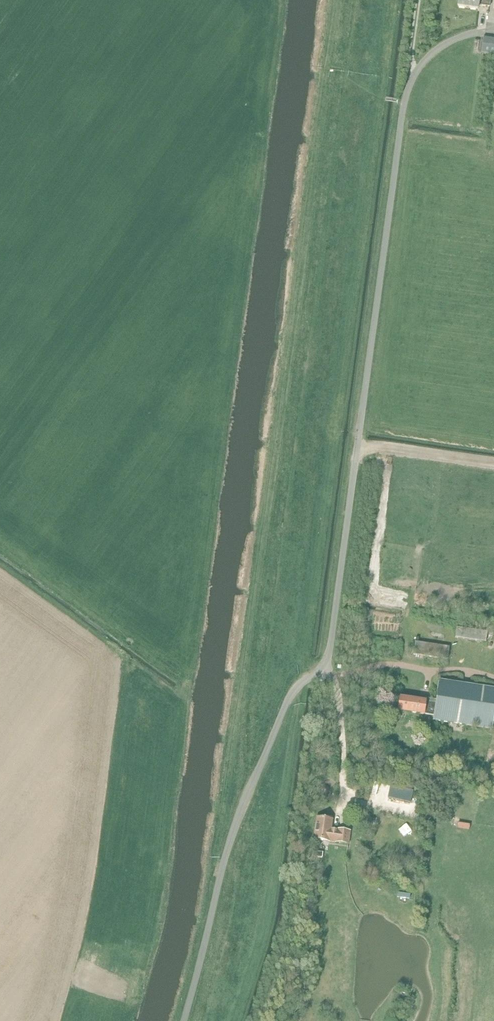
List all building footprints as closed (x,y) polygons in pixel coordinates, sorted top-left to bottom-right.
[(458,7),(478,10),(478,6),(490,8),(491,0),(459,0),(458,7)] [(481,54),(493,55),(493,39),(483,38),(481,54)] [(457,628),(455,638),(486,642),(487,632),(457,628)] [(415,642),(413,655),(447,660),(449,647),(415,642)] [(434,711),(463,715),(461,726),(492,731),(493,719),(493,689),(439,681),(435,704),(434,711)] [(434,711),(435,704),(400,699),(398,712),(433,717),(434,711)] [(463,715),(434,711),(433,722),(461,726),(463,715)] [(316,818),(313,839),(348,844),(351,822),(338,821),(338,822),(332,821),(332,820),(316,818)]
